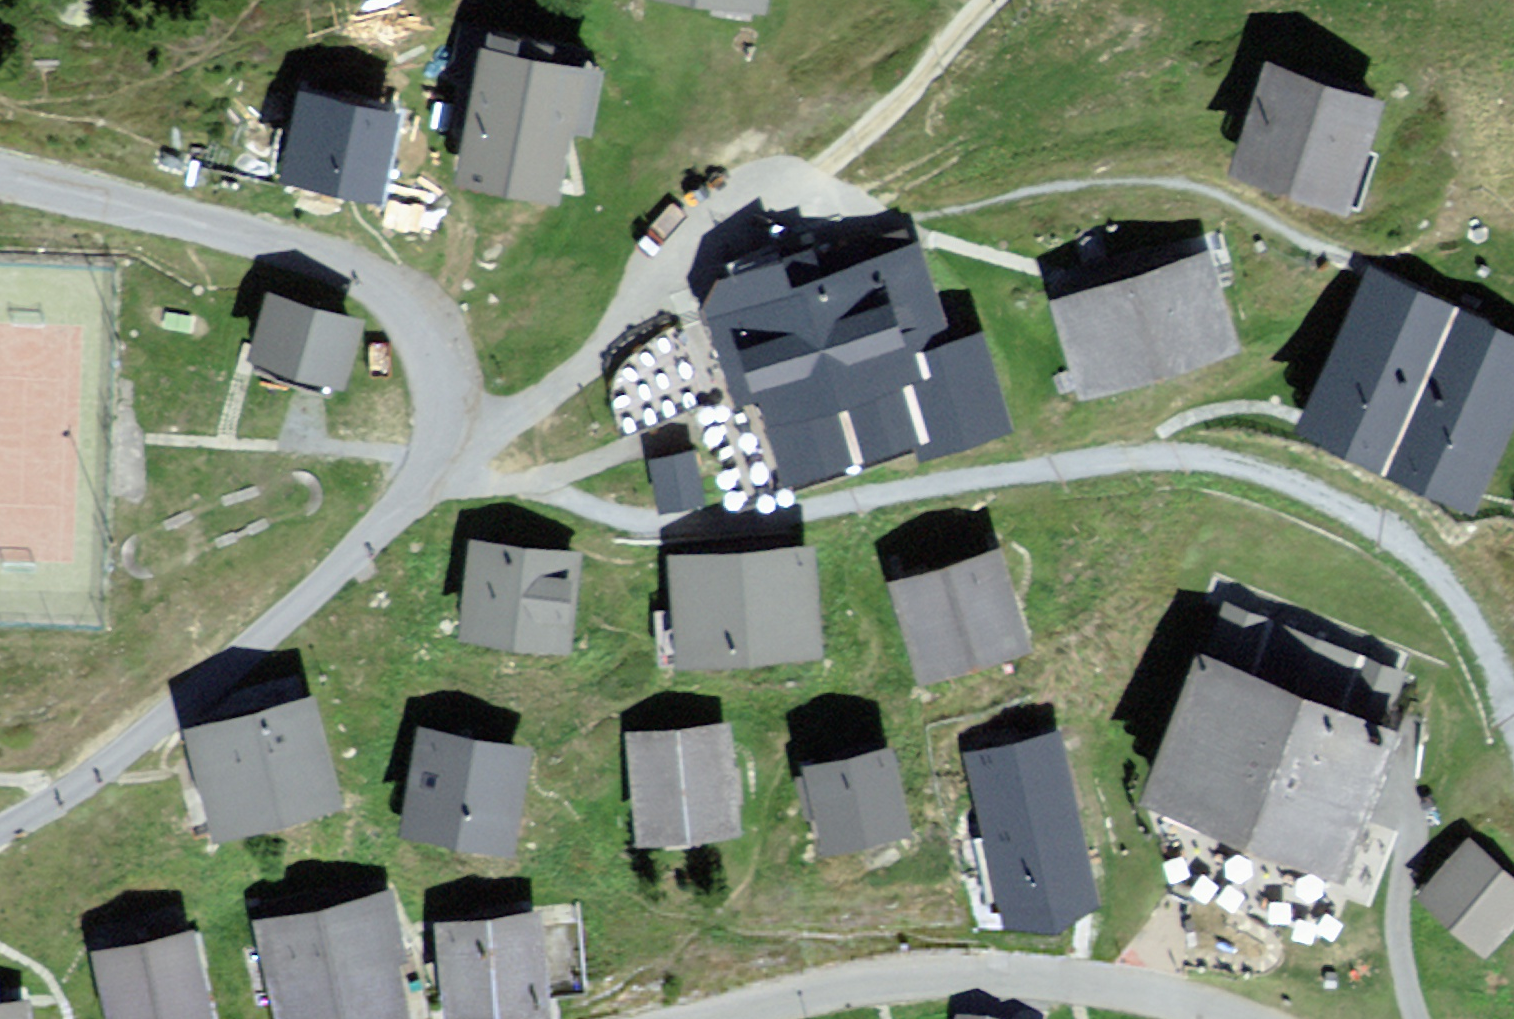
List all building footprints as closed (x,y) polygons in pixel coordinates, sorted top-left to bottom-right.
[(549,177),(562,110),(582,114),(592,63),(575,47),(548,42),(524,37),(496,32),(465,25),(458,59),(470,76),(461,122),(477,125),(470,161),(549,177)] [(1248,155),(1303,174),(1338,186),(1366,105),(1275,74),(1250,149),(1248,155)] [(386,113),(308,97),(300,133),(313,136),(307,168),(372,181),(386,113)] [(727,292),(710,298),(741,391),(706,403),(731,475),(767,463),(787,457),(918,413),(925,436),(1000,411),(975,338),(967,341),(958,315),(937,321),(914,251),(913,251),(905,228),(814,259),(811,249),(728,276),(732,290),(727,292)] [(1201,258),(1067,299),(1089,373),(1223,332),(1201,258)] [(1418,456),(1474,482),(1513,396),(1513,348),(1484,334),(1489,323),(1440,300),(1439,301),(1425,294),(1420,304),(1411,300),(1411,299),(1370,280),(1311,407),(1367,433),(1363,442),(1413,465),(1418,456)] [(274,298),(259,347),(252,368),(331,391),(337,371),(352,322),(274,298)] [(690,452),(655,460),(664,503),(699,495),(690,452)] [(802,553),(768,556),(766,540),(746,542),(747,557),(683,562),(689,642),(808,633),(802,553)] [(561,633),(570,557),(480,546),(471,622),(561,633)] [(929,660),(950,653),(954,668),(971,662),(967,648),(1017,633),(1006,600),(1004,600),(991,556),(905,583),(929,660)] [(1161,784),(1213,804),(1205,824),(1225,833),(1227,826),(1255,838),(1253,844),(1274,852),(1282,831),(1332,850),(1332,853),(1336,854),(1338,850),(1336,849),(1350,814),(1392,704),(1394,705),(1404,677),(1228,609),(1227,611),(1224,610),(1215,636),(1159,780),(1157,779),(1156,784),(1157,785),(1160,786),(1161,784)] [(305,703),(200,732),(222,814),(327,786),(305,703)] [(731,823),(728,788),(739,787),(737,767),(726,768),(722,727),(636,735),(646,831),(666,829),(667,845),(698,842),(697,826),(731,823)] [(1100,909),(1061,730),(964,757),(1003,933),(1057,940),(1100,909)] [(517,752),(429,736),(414,816),(504,832),(517,752)] [(900,814),(886,752),(883,739),(832,751),(835,763),(816,768),(830,830),(900,814)] [(1474,845),(1430,890),(1485,942),(1513,910),(1513,881),(1474,845)] [(398,1010),(384,950),(394,948),(383,900),(269,926),(291,1018),(400,1018),(398,1010)] [(529,922),(451,929),(458,1003),(536,996),(529,922)] [(104,953),(119,1018),(166,1018),(203,1011),(185,935),(104,953)] [(21,1006),(0,1008),(0,1018),(22,1018),(21,1006)]
